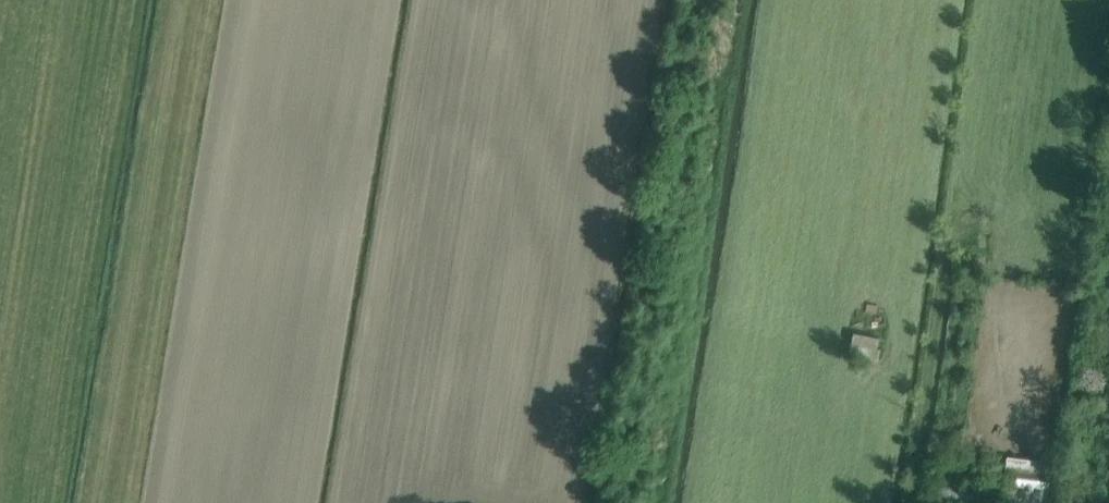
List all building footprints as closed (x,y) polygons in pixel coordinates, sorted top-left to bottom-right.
[(1010,454),(1008,467),(1052,475),(1054,461),(1010,454)] [(1017,502),(1050,502),(1053,478),(1021,474),(1017,502)]
